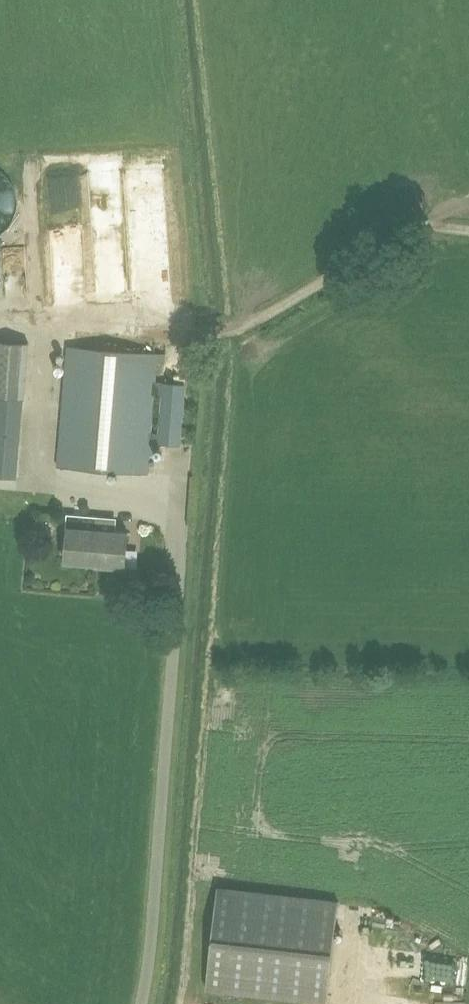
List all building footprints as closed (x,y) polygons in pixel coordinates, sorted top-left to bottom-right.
[(62,248),(89,247),(87,191),(60,192),(62,248)] [(134,300),(131,231),(100,232),(101,249),(106,249),(108,301),(134,300)] [(16,478),(23,398),(27,342),(0,340),(0,476),(16,478)] [(67,346),(57,465),(147,472),(150,441),(179,444),(184,384),(154,381),(157,353),(67,346)] [(95,563),(98,538),(93,537),(95,515),(66,513),(65,527),(67,527),(64,560),(95,563)] [(124,567),(127,531),(113,530),(114,522),(109,521),(110,516),(95,515),(93,537),(98,538),(95,563),(95,564),(124,567)] [(327,1002),(338,901),(217,887),(206,988),(327,1002)] [(388,950),(386,977),(468,984),(468,956),(388,950)]
